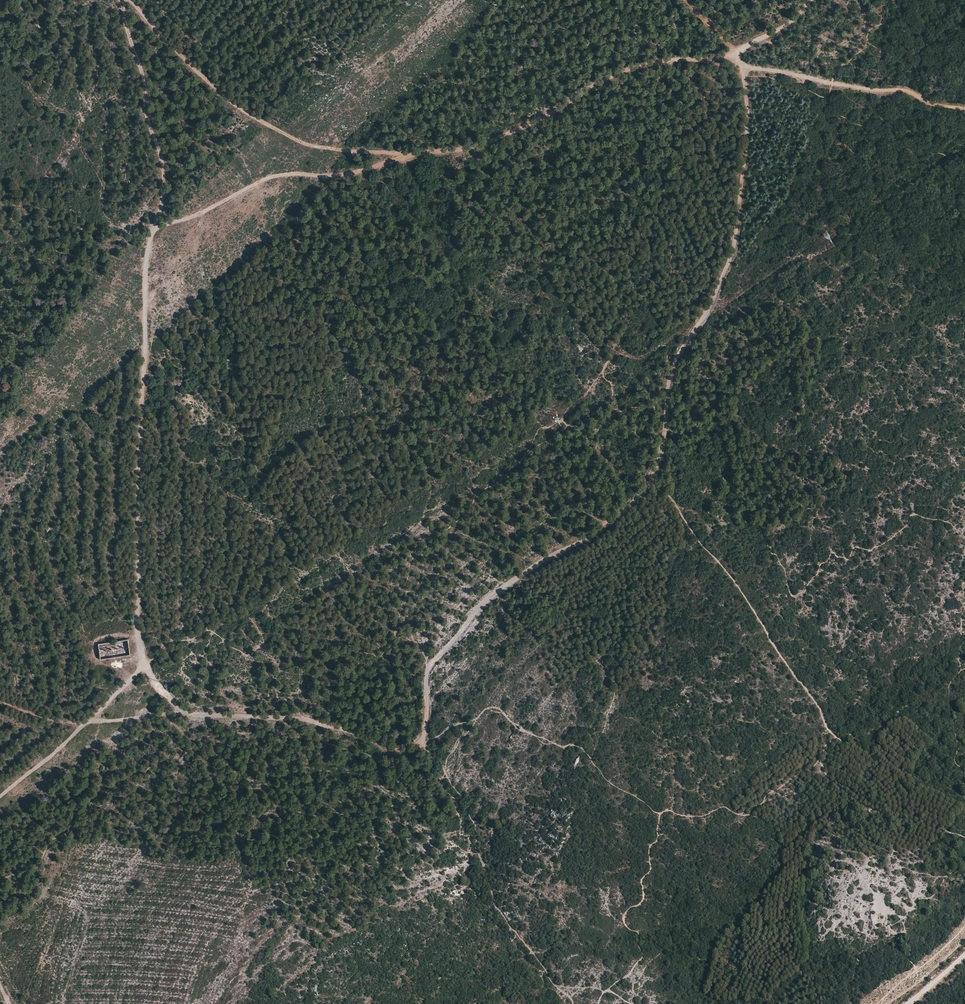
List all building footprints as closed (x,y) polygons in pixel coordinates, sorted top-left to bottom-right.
[(128,639),(98,644),(101,659),(130,654),(128,639)]
